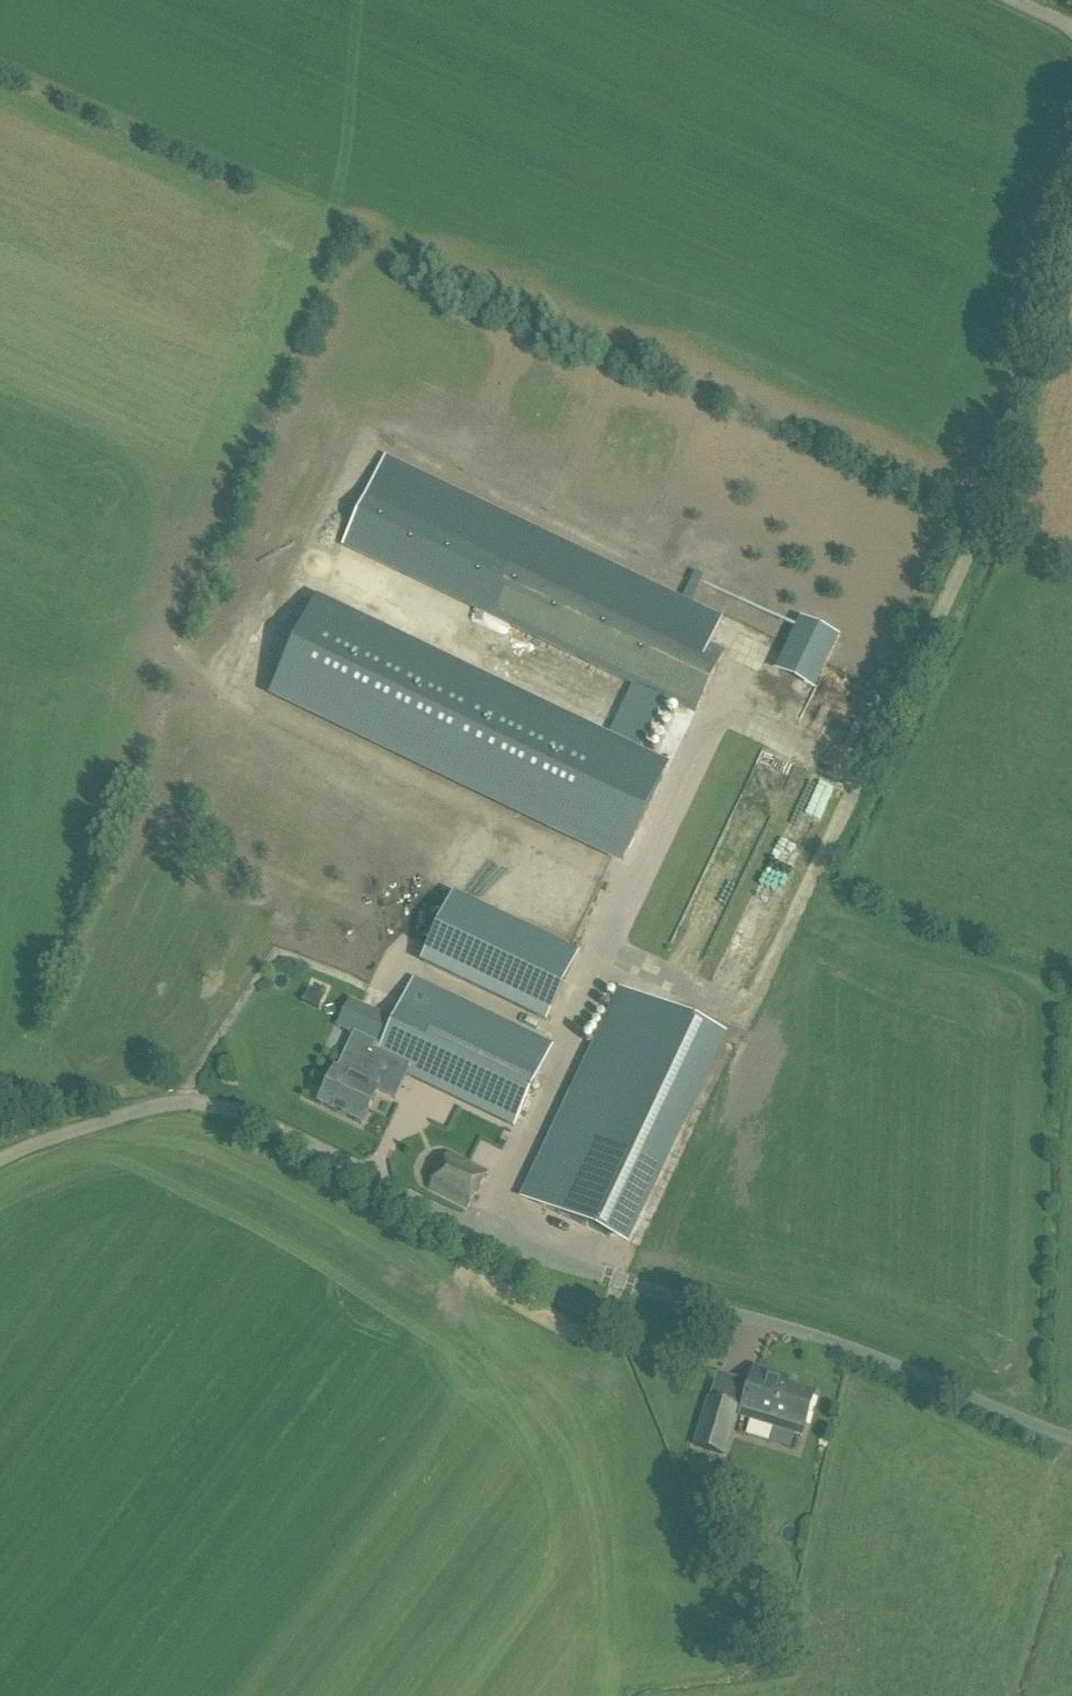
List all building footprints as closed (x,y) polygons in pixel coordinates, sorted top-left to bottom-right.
[(366,557),(698,712),(735,634),(404,475),(366,557)] [(667,772),(638,758),(666,699),(635,684),(607,744),(316,604),(273,693),(624,861),(667,772)] [(392,761),(366,821),(477,869),(481,861),(493,866),(499,853),(545,873),(562,834),(392,761)] [(772,854),(783,866),(795,854),(784,843),(772,854)] [(422,964),(432,969),(547,1024),(579,958),(454,898),(422,964)] [(698,948),(710,919),(687,910),(676,939),(698,948)] [(549,1043),(414,979),(394,1021),(351,1000),(338,1027),(382,1049),(380,1054),(366,1047),(358,1064),(344,1057),(337,1071),(320,1105),(362,1126),(378,1092),(370,1088),(382,1063),(513,1126),(541,1067),(538,1066),(549,1043)] [(698,1037),(613,996),(514,1199),(599,1240),(698,1037)] [(466,1209),(487,1173),(451,1156),(430,1190),(466,1209)] [(772,1374),(754,1368),(742,1411),(806,1430),(815,1395),(770,1381),(772,1374)] [(709,1402),(695,1449),(724,1457),(737,1410),(709,1402)]
